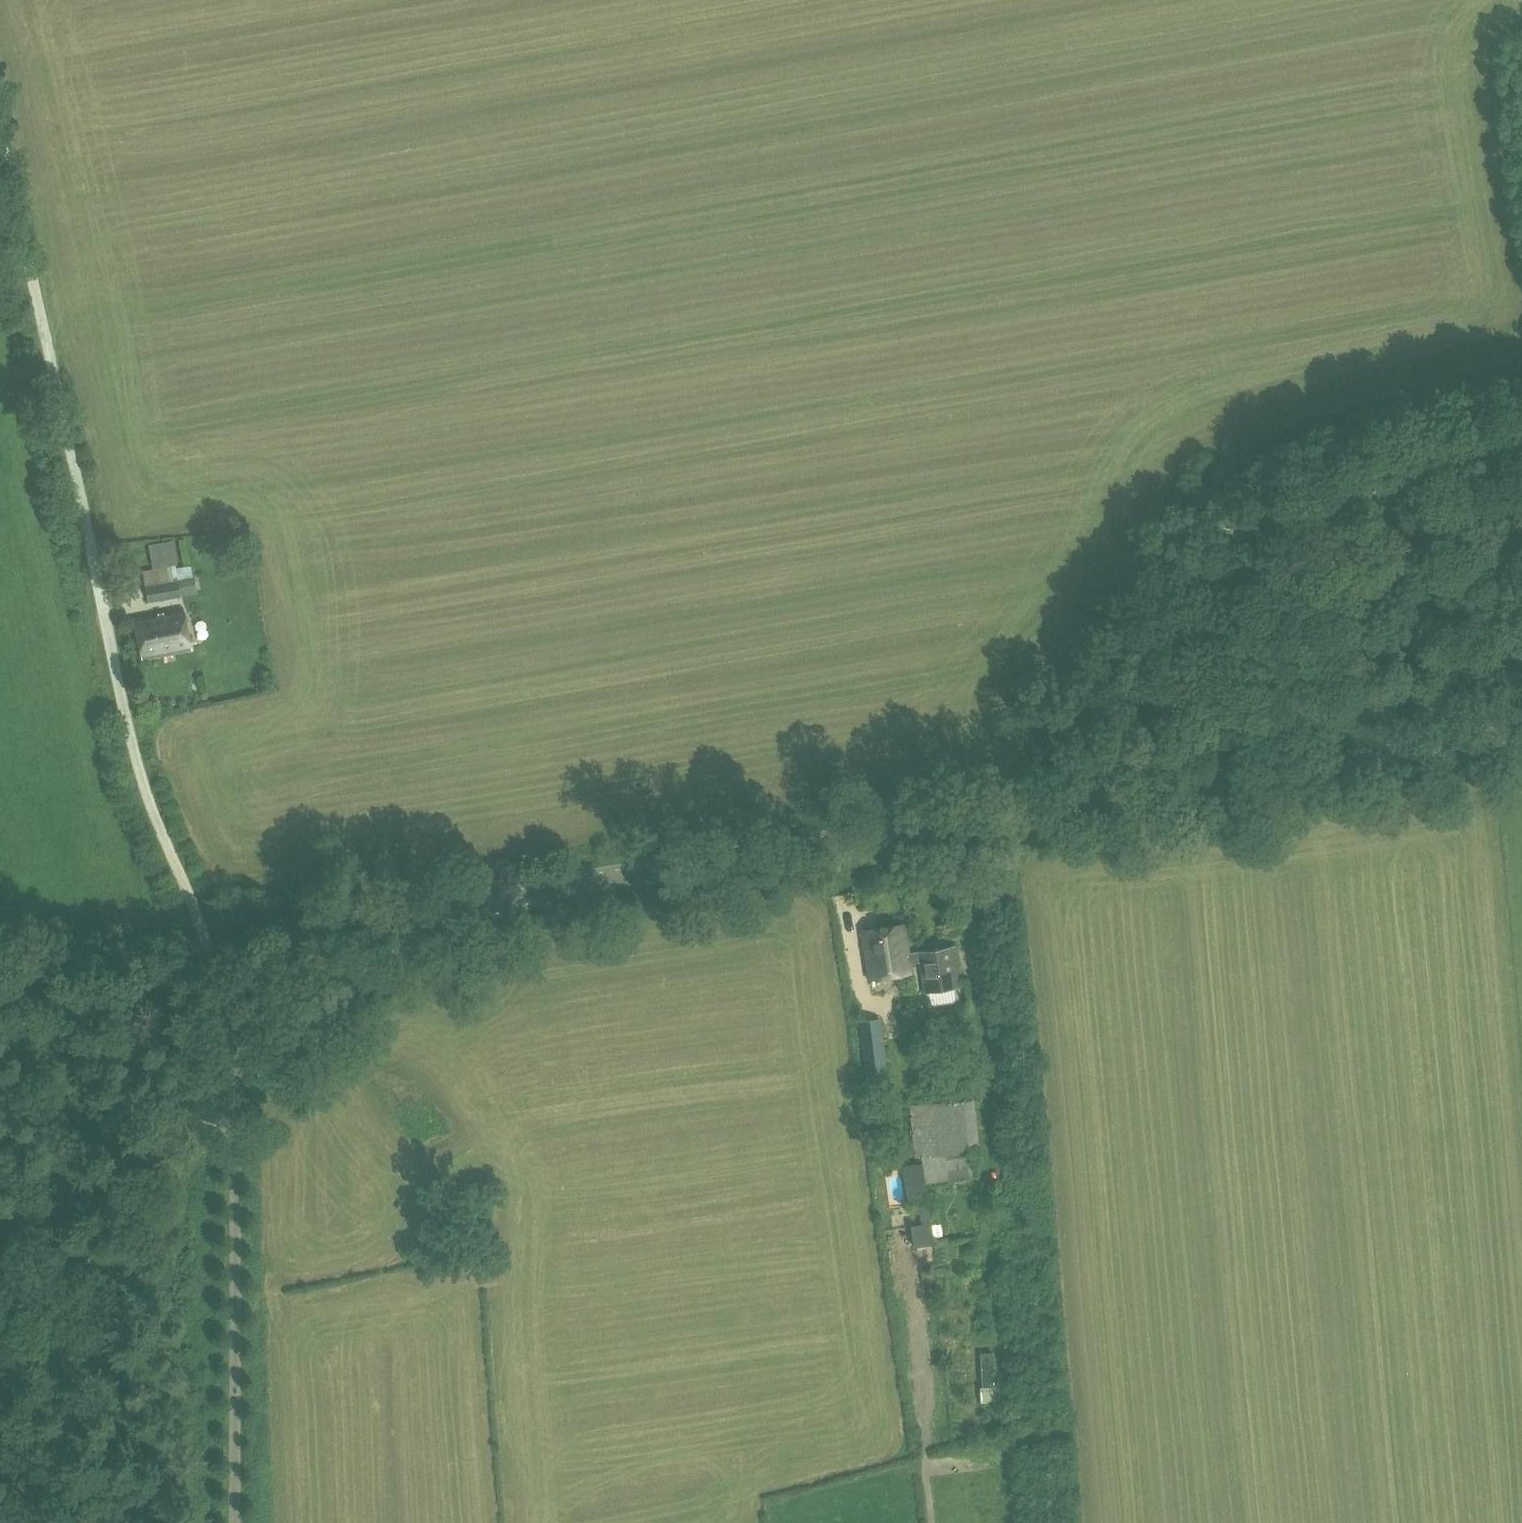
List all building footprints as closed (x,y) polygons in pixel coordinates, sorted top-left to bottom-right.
[(145,575),(150,603),(183,597),(182,594),(197,592),(192,566),(145,575)] [(135,619),(143,660),(193,650),(185,610),(135,619)] [(912,973),(910,963),(908,954),(904,925),(863,931),(871,979),(865,980),(867,994),(887,991),(885,977),(912,973)] [(910,963),(921,961),(925,991),(959,986),(953,947),(912,953),(908,954),(910,963)] [(941,1007),(965,1003),(963,990),(939,994),(941,1007)] [(860,1022),(868,1073),(888,1070),(880,1018),(860,1022)] [(915,1154),(916,1158),(972,1151),(980,1151),(975,1098),(910,1104),(915,1154)] [(976,1177),(972,1151),(916,1158),(915,1154),(881,1159),(895,1254),(936,1248),(926,1183),(951,1180),(976,1177)] [(992,1387),(993,1399),(1010,1397),(1009,1385),(992,1387)]
